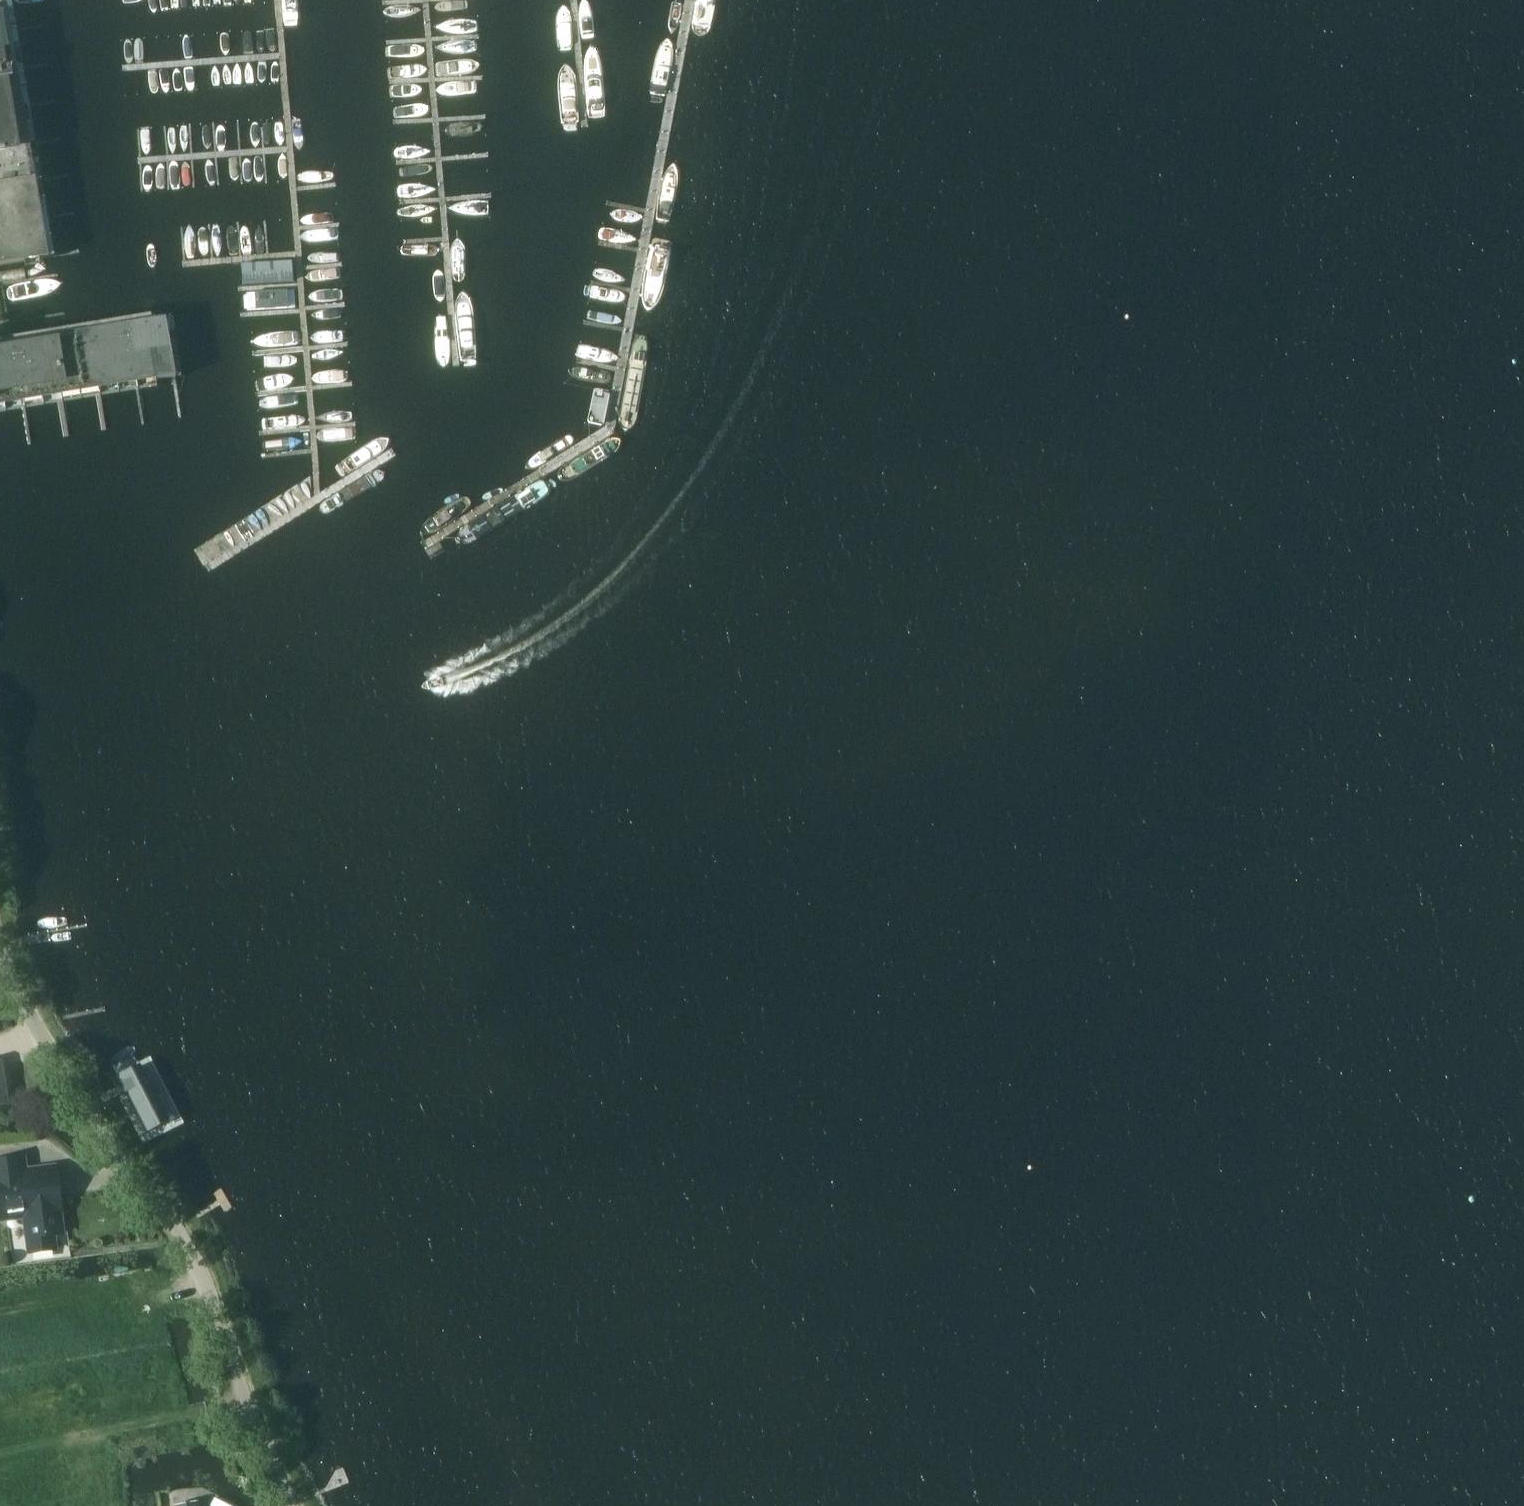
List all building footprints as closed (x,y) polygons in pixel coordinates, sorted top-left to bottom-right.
[(23,263),(24,269),(41,266),(40,260),(55,257),(12,0),(0,0),(0,267),(23,263)] [(246,282),(295,278),(293,259),(244,263),(246,282)] [(157,386),(156,382),(181,378),(178,359),(172,360),(165,320),(146,323),(145,317),(0,341),(0,412),(157,386)] [(148,1060),(117,1077),(119,1081),(151,1142),(156,1151),(187,1134),(182,1125),(150,1064),(148,1060)] [(27,1213),(33,1253),(53,1250),(51,1235),(60,1234),(55,1194),(49,1194),(46,1170),(24,1173),(21,1157),(0,1160),(0,1217),(27,1213)] [(199,1498),(176,1502),(176,1505),(201,1505),(199,1498)]
